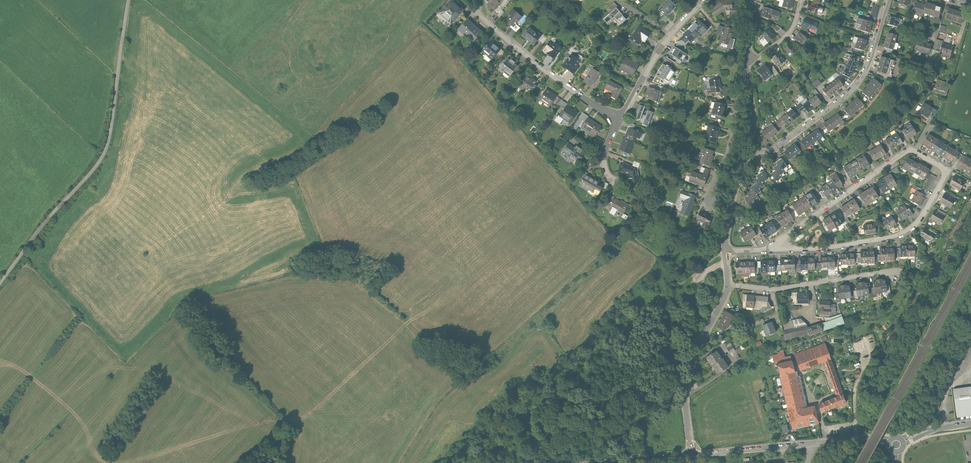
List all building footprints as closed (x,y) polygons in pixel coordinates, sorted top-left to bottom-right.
[(452,0),(450,0),(438,13),(450,24),(457,17),(462,12),(464,10),(452,0)] [(488,2),(487,4),(495,10),(503,0),(486,0),(488,2)] [(672,0),(668,0),(659,10),(666,17),(668,14),(669,15),(675,8),(674,7),(677,5),(672,0)] [(722,2),(710,10),(715,17),(726,10),(726,11),(730,11),(732,11),(732,4),(732,0),(726,0),(726,2),(722,2)] [(793,0),(784,0),(782,7),(791,9),(793,0)] [(822,14),(823,8),(818,6),(814,5),(815,4),(809,2),(807,11),(811,12),(816,13),(822,14)] [(923,12),(925,5),(915,2),(913,9),(912,12),(922,15),(923,12)] [(607,9),(611,13),(617,8),(618,7),(614,3),(607,9)] [(942,8),(926,3),(925,5),(923,12),(939,16),(942,8)] [(879,7),(873,6),(872,9),(872,12),(870,16),(869,19),(875,21),(879,7)] [(769,19),(770,13),(772,13),(772,15),(778,17),(779,12),(763,7),(760,17),(769,19)] [(611,13),(603,20),(608,24),(615,18),(621,25),(627,20),(617,8),(611,13)] [(965,14),(948,9),(947,12),(946,19),(962,24),(965,14)] [(521,17),(513,10),(504,20),(511,25),(513,27),(515,24),(521,17)] [(465,15),(462,12),(457,17),(460,20),(465,15)] [(893,17),(890,16),(887,25),(900,28),(902,20),(899,19),(893,17)] [(467,19),(457,30),(463,36),(464,34),(472,42),(481,32),(467,19)] [(813,22),(805,19),(802,26),(808,28),(810,29),(815,31),(817,24),(813,22)] [(698,20),(684,35),(684,36),(688,40),(690,41),(693,39),(692,38),(697,33),(701,36),(707,29),(698,20)] [(511,25),(509,27),(516,32),(520,28),(515,24),(513,27),(511,25)] [(529,26),(522,36),(534,45),(537,41),(542,36),(529,26)] [(639,26),(630,39),(639,45),(642,41),(645,43),(651,34),(643,29),(644,29),(639,26)] [(725,28),(719,26),(717,34),(723,36),(722,36),(719,46),(732,49),(735,40),(730,38),(732,33),(735,33),(736,30),(735,30),(726,27),(725,28)] [(769,29),(762,35),(764,38),(760,41),(764,46),(775,37),(769,29)] [(799,32),(794,39),(797,41),(802,45),(805,41),(805,42),(808,38),(799,32)] [(897,35),(888,33),(884,47),(887,48),(892,50),(893,48),(894,42),(897,35)] [(543,34),(542,36),(537,41),(542,44),(547,38),(543,34)] [(684,36),(680,40),(684,44),(688,40),(684,36)] [(852,42),(853,42),(864,46),(866,40),(854,37),(852,42)] [(936,40),(933,50),(940,52),(943,45),(943,42),(936,40)] [(490,41),(481,52),(492,61),(497,55),(501,50),(490,41)] [(932,45),(918,41),(916,51),(929,55),(931,49),(932,45)] [(863,51),(864,46),(853,42),(852,48),(863,51)] [(901,44),(894,42),(893,48),(899,50),(901,44)] [(549,43),(543,51),(553,59),(562,48),(555,43),(553,46),(549,43)] [(675,47),(685,53),(686,46),(678,44),(675,47)] [(790,44),(784,50),(790,57),(797,51),(790,44)] [(953,48),(943,45),(940,52),(951,55),(953,48)] [(675,47),(674,46),(669,54),(674,57),(673,58),(677,60),(678,59),(682,62),(687,55),(685,53),(675,47)] [(933,50),(931,49),(929,55),(929,56),(931,57),(929,63),(936,66),(940,52),(933,50)] [(505,53),(501,50),(497,55),(500,58),(505,53)] [(779,53),(772,58),(778,67),(785,62),(779,53)] [(568,58),(563,65),(572,72),(576,66),(580,61),(576,58),(571,54),(568,58)] [(859,58),(851,55),(846,54),(844,57),(849,59),(845,66),(843,64),(841,68),(839,67),(837,70),(838,71),(841,74),(842,74),(848,77),(849,78),(859,58)] [(639,65),(626,57),(619,70),(633,77),(639,65)] [(888,59),(880,57),(876,72),(884,74),(888,59)] [(508,58),(499,70),(509,77),(518,66),(508,58)] [(894,61),(888,59),(884,74),(876,72),(875,73),(890,77),(891,75),(891,74),(894,61)] [(594,67),(590,64),(584,73),(588,76),(593,68),(594,67)] [(675,72),(663,64),(656,75),(656,76),(662,79),(664,80),(664,79),(669,82),(675,72)] [(765,65),(757,71),(764,80),(772,74),(765,65)] [(588,78),(585,82),(591,86),(597,78),(600,74),(593,68),(588,76),(586,77),(588,78)] [(840,76),(836,73),(833,76),(835,79),(837,78),(841,83),(845,80),(840,76)] [(536,82),(526,75),(524,78),(518,87),(523,90),(524,89),(529,92),(536,82)] [(662,79),(656,76),(652,82),(661,85),(662,83),(660,82),(662,79)] [(841,83),(837,78),(835,79),(831,83),(822,90),(828,97),(843,85),(841,83)] [(821,84),(818,79),(811,84),(815,88),(821,84)] [(874,79),(868,86),(875,91),(877,88),(878,89),(881,85),(874,79)] [(719,80),(709,81),(710,89),(706,91),(706,94),(719,92),(725,98),(730,92),(725,86),(723,88),(719,85),(719,80)] [(936,85),(932,84),(930,89),(932,92),(946,96),(948,89),(943,87),(945,82),(938,80),(936,85)] [(622,88),(609,81),(604,88),(611,92),(609,96),(616,99),(622,88)] [(869,98),(875,91),(868,86),(865,91),(864,90),(862,92),(866,95),(869,98)] [(654,90),(649,88),(645,98),(658,103),(662,92),(654,90)] [(556,97),(546,90),(539,100),(549,107),(552,103),(556,97)] [(866,95),(860,102),(864,106),(868,101),(868,100),(869,98),(866,95)] [(816,96),(809,101),(814,108),(821,102),(817,97),(816,96)] [(561,100),(556,97),(552,103),(557,106),(558,105),(561,100)] [(857,99),(851,105),(856,111),(859,108),(860,109),(864,106),(860,102),(857,99)] [(568,105),(561,100),(558,105),(564,109),(567,106),(568,105)] [(808,112),(814,108),(809,101),(803,106),(805,108),(808,112)] [(726,105),(715,102),(712,113),(712,114),(721,116),(723,116),(726,105)] [(793,110),(797,115),(799,113),(803,110),(805,108),(803,106),(801,103),(799,105),(795,108),(793,110)] [(924,103),(919,113),(927,117),(930,112),(935,114),(938,109),(931,105),(930,107),(924,103)] [(850,117),(856,111),(851,105),(846,109),(845,108),(843,110),(847,113),(849,116),(850,117)] [(577,113),(567,106),(564,109),(559,117),(563,119),(570,124),(577,113)] [(644,110),(638,108),(634,118),(640,120),(639,123),(648,126),(653,112),(648,110),(648,111),(644,110)] [(793,110),(787,114),(792,121),(798,116),(797,115),(793,110)] [(582,113),(574,124),(577,126),(581,120),(585,122),(588,118),(588,117),(582,113)] [(847,113),(840,118),(843,122),(847,119),(846,119),(849,116),(847,113)] [(786,125),(792,121),(787,114),(781,119),(785,123),(786,125)] [(838,114),(830,120),(835,126),(839,124),(840,125),(843,122),(840,118),(838,114)] [(560,124),(563,119),(559,117),(558,116),(555,121),(560,124)] [(600,127),(588,118),(585,122),(580,129),(592,138),(600,127)] [(772,125),(773,125),(776,130),(778,128),(782,125),(783,125),(785,123),(781,119),(781,118),(779,120),(775,123),(772,125)] [(828,132),(835,126),(830,120),(826,123),(825,122),(823,124),(827,130),(828,132)] [(906,129),(902,131),(907,139),(907,140),(916,134),(914,130),(909,122),(909,123),(904,126),(906,129)] [(817,129),(817,130),(822,136),(824,134),(827,130),(823,124),(817,129)] [(719,128),(708,125),(704,139),(715,142),(719,128)] [(773,125),(767,129),(772,136),(777,131),(776,130),(773,125)] [(627,132),(625,139),(631,142),(633,142),(634,137),(639,139),(641,133),(628,128),(627,132)] [(766,140),(772,136),(767,129),(761,134),(763,137),(766,140)] [(817,130),(812,134),(817,140),(822,136),(817,130)] [(890,136),(891,137),(896,146),(902,143),(899,138),(896,133),(890,136)] [(812,144),(817,140),(812,134),(807,138),(812,144)] [(926,148),(927,148),(933,138),(928,135),(922,144),(926,147),(926,148)] [(571,136),(568,140),(574,145),(577,140),(571,136)] [(763,137),(760,139),(761,139),(759,141),(762,146),(767,142),(766,140),(763,137)] [(890,150),(896,146),(891,137),(885,141),(888,146),(890,150)] [(806,148),(812,144),(807,138),(801,142),(805,146),(806,148)] [(939,141),(933,138),(927,148),(929,149),(929,148),(933,151),(938,141),(939,141)] [(623,139),(619,151),(629,154),(631,149),(629,148),(631,142),(625,139),(623,139)] [(935,152),(938,154),(943,144),(938,141),(933,151),(935,152)] [(801,142),(796,146),(799,150),(805,146),(801,142)] [(568,143),(563,151),(569,156),(579,163),(584,154),(575,148),(568,143)] [(795,144),(790,149),(795,155),(800,151),(799,150),(796,146),(795,144)] [(877,147),(874,149),(880,157),(886,154),(883,149),(880,144),(877,146),(877,147)] [(949,147),(943,144),(938,154),(940,156),(940,155),(943,157),(949,147)] [(714,151),(703,147),(700,155),(702,155),(702,156),(703,157),(701,163),(703,164),(709,166),(712,159),(711,158),(714,151)] [(946,158),(949,160),(954,150),(949,147),(943,157),(945,158),(946,158)] [(789,159),(795,155),(790,149),(784,153),(789,159)] [(874,161),(880,157),(874,149),(868,152),(871,157),(874,161)] [(959,154),(954,150),(949,160),(954,163),(956,159),(959,154)] [(863,154),(863,155),(866,160),(871,157),(868,152),(868,151),(863,154)] [(779,156),(781,158),(787,166),(788,168),(791,166),(781,154),(779,156)] [(962,155),(959,154),(956,159),(959,160),(959,161),(962,163),(965,157),(962,155)] [(856,159),(856,160),(862,170),(869,166),(866,160),(863,155),(856,159)] [(965,157),(962,163),(960,165),(964,167),(962,171),(969,175),(970,171),(970,160),(965,156),(965,157)] [(776,163),(777,165),(782,170),(787,166),(781,158),(780,159),(780,158),(779,158),(778,158),(778,159),(778,160),(778,161),(776,163)] [(906,169),(908,170),(913,162),(913,161),(911,160),(907,158),(902,167),(906,169)] [(856,160),(850,164),(856,174),(862,171),(862,170),(856,160)] [(634,161),(632,167),(638,169),(640,163),(634,161)] [(918,165),(913,162),(908,170),(913,173),(914,172),(918,165)] [(632,167),(624,164),(621,172),(629,175),(630,183),(639,181),(637,170),(638,169),(632,167)] [(843,168),(843,169),(846,174),(849,179),(856,174),(850,164),(843,168)] [(914,172),(919,176),(924,167),(919,164),(918,165),(914,172)] [(784,173),(782,170),(777,165),(773,168),(776,171),(780,176),(784,173)] [(758,168),(761,172),(767,179),(769,177),(767,175),(769,173),(764,166),(761,168),(760,167),(758,168)] [(889,172),(890,175),(892,177),(899,173),(896,167),(889,172)] [(929,170),(924,167),(919,176),(921,177),(920,178),(924,180),(925,178),(928,173),(929,170)] [(689,182),(690,181),(703,186),(709,170),(705,168),(703,173),(702,176),(701,176),(697,174),(693,173),(693,171),(688,170),(684,181),(689,182)] [(584,178),(586,175),(587,174),(583,169),(579,175),(584,178)] [(835,174),(836,174),(839,178),(846,174),(843,169),(838,172),(838,171),(835,173),(835,174)] [(773,173),(770,175),(776,183),(777,182),(781,178),(780,176),(776,171),(775,171),(774,171),(773,171),(772,172),(772,173),(773,173)] [(756,176),(757,177),(761,183),(767,179),(761,172),(760,173),(760,172),(759,172),(758,172),(758,173),(758,174),(756,176)] [(830,177),(832,181),(836,189),(842,185),(839,178),(836,174),(835,174),(830,177)] [(928,180),(922,190),(927,193),(936,177),(931,174),(928,180)] [(584,178),(579,186),(592,194),(598,183),(586,175),(584,178)] [(890,175),(883,179),(890,189),(896,185),(892,177),(890,175)] [(964,182),(954,176),(949,185),(953,187),(955,188),(959,190),(964,182)] [(763,186),(761,183),(757,177),(755,179),(755,180),(756,180),(753,182),(754,183),(759,189),(763,186)] [(883,193),(890,189),(883,179),(877,183),(880,188),(883,193)] [(826,184),(826,185),(831,193),(837,189),(836,189),(832,181),(826,184)] [(750,188),(751,189),(756,195),(760,191),(759,189),(754,183),(752,185),(752,186),(753,186),(750,188)] [(822,191),(819,193),(820,194),(822,198),(831,193),(826,185),(820,189),(822,191)] [(925,196),(927,193),(922,190),(913,185),(912,188),(916,191),(925,196)] [(695,196),(697,190),(690,187),(689,190),(685,189),(684,192),(688,193),(695,196)] [(872,187),(865,191),(871,201),(878,197),(875,192),(872,187)] [(747,193),(749,196),(753,201),(758,197),(756,195),(751,189),(749,190),(749,191),(750,191),(747,193)] [(817,189),(812,192),(815,197),(820,194),(819,193),(817,189)] [(684,192),(682,191),(679,197),(685,199),(680,213),(689,216),(694,202),(693,202),(695,196),(688,193),(684,192)] [(864,206),(871,201),(865,191),(858,196),(859,196),(864,206)] [(916,191),(913,196),(911,201),(920,206),(922,201),(925,196),(916,191)] [(805,197),(811,207),(818,203),(815,197),(812,192),(805,197)] [(944,193),(939,202),(942,203),(945,205),(950,208),(955,200),(949,196),(944,193)] [(610,203),(613,198),(614,197),(609,194),(606,200),(610,203)] [(755,203),(753,201),(749,196),(748,196),(747,196),(746,196),(746,197),(746,198),(744,200),(746,202),(750,207),(753,204),(755,203)] [(859,196),(856,197),(859,202),(862,207),(864,206),(859,196)] [(799,200),(799,201),(805,211),(811,207),(805,197),(799,200)] [(609,205),(613,207),(609,213),(614,216),(617,210),(623,214),(629,205),(621,201),(620,202),(613,198),(610,203),(609,205)] [(854,200),(847,204),(853,213),(859,209),(856,204),(854,200)] [(799,201),(792,205),(798,216),(805,211),(799,201)] [(907,210),(909,209),(912,213),(914,209),(911,206),(907,203),(904,205),(907,210)] [(846,217),(853,213),(847,204),(840,208),(843,213),(846,217)] [(786,211),(788,210),(793,219),(798,216),(792,205),(789,207),(790,207),(786,210),(786,211)] [(899,210),(896,213),(901,221),(912,214),(912,213),(909,209),(907,210),(904,205),(898,209),(899,210)] [(936,208),(934,211),(944,217),(946,214),(936,208)] [(786,211),(782,214),(787,223),(793,219),(788,210),(786,211)] [(696,219),(697,219),(704,223),(702,226),(707,228),(712,219),(712,217),(700,211),(698,215),(696,219)] [(944,217),(934,211),(930,219),(933,221),(940,224),(944,217)] [(836,213),(829,217),(835,227),(842,223),(837,215),(836,213)] [(843,213),(840,214),(845,222),(846,224),(849,222),(846,217),(843,213)] [(787,223),(782,214),(780,215),(779,214),(775,216),(776,218),(779,223),(781,227),(786,225),(785,224),(787,223)] [(896,224),(890,216),(887,218),(881,222),(884,226),(883,226),(885,229),(886,228),(887,230),(896,224)] [(828,231),(835,227),(829,217),(822,221),(825,226),(828,231)] [(771,222),(765,225),(771,235),(777,231),(774,226),(771,222)] [(875,224),(863,226),(864,229),(864,234),(865,235),(876,233),(875,224)] [(765,238),(771,235),(765,225),(759,229),(762,233),(765,238)] [(748,228),(745,230),(751,240),(755,238),(754,237),(756,235),(754,231),(751,227),(748,228)] [(924,228),(920,235),(925,238),(924,239),(930,243),(936,235),(935,234),(928,230),(924,228)] [(749,241),(751,240),(745,230),(743,231),(740,233),(743,238),(742,239),(743,242),(745,242),(748,240),(749,241)] [(914,246),(907,246),(907,259),(915,259),(915,256),(914,250),(914,246)] [(748,273),(747,262),(739,262),(739,263),(736,263),(736,274),(742,274),(742,277),(747,276),(747,274),(748,274),(748,273)] [(882,279),(879,279),(881,292),(886,292),(887,291),(886,285),(885,280),(882,281),(882,279)] [(864,282),(861,282),(863,295),(868,295),(869,294),(868,288),(867,283),(864,284),(864,282)] [(846,285),(843,285),(845,298),(850,297),(851,297),(850,291),(849,286),(846,287),(846,285)] [(808,293),(797,293),(797,299),(797,303),(808,303),(808,293)] [(744,295),(743,300),(746,301),(746,307),(747,307),(746,309),(753,309),(755,296),(744,295)] [(768,297),(755,296),(753,309),(760,310),(767,306),(768,301),(768,297)] [(767,306),(760,310),(762,313),(771,307),(768,301),(767,306)] [(831,309),(830,309),(830,307),(830,303),(830,302),(820,301),(819,308),(819,314),(830,315),(831,309)] [(726,311),(721,319),(729,324),(732,319),(731,315),(730,310),(726,311)] [(826,322),(820,324),(823,331),(844,324),(841,314),(830,318),(824,317),(826,322)] [(727,328),(729,324),(721,319),(717,327),(718,331),(727,328)] [(801,319),(783,322),(784,330),(783,330),(784,336),(785,340),(791,339),(791,337),(808,334),(806,329),(808,328),(807,325),(801,319)] [(771,322),(762,326),(766,336),(775,332),(771,322)] [(820,324),(808,328),(806,329),(808,334),(809,336),(823,331),(820,324)] [(735,350),(730,343),(725,346),(735,361),(740,358),(737,354),(742,351),(740,347),(735,350)] [(824,361),(830,359),(828,353),(825,344),(815,347),(814,348),(810,349),(800,353),(794,355),(800,370),(824,361)] [(716,351),(706,358),(711,366),(712,365),(722,359),(716,351)] [(778,364),(792,361),(790,356),(786,358),(785,358),(783,351),(777,353),(777,355),(772,356),(775,367),(777,366),(777,364),(778,364)] [(722,359),(712,365),(717,374),(728,367),(722,359)] [(824,361),(836,394),(842,392),(840,386),(836,375),(832,364),(830,359),(824,361)] [(778,364),(780,375),(794,372),(794,369),(792,361),(778,364)] [(796,372),(794,372),(780,375),(788,409),(802,405),(801,402),(799,390),(796,378),(796,376),(797,376),(796,372)] [(799,376),(797,376),(796,376),(796,378),(799,390),(801,402),(802,405),(803,407),(803,409),(807,408),(799,376)] [(953,389),(957,418),(970,416),(970,387),(953,389)] [(843,396),(842,392),(836,394),(837,397),(835,398),(830,400),(825,402),(819,404),(822,412),(833,408),(846,403),(843,396)] [(788,409),(792,426),(818,420),(814,406),(813,407),(807,408),(803,409),(803,407),(802,405),(788,409)] [(818,424),(818,420),(792,426),(793,429),(818,424)]
